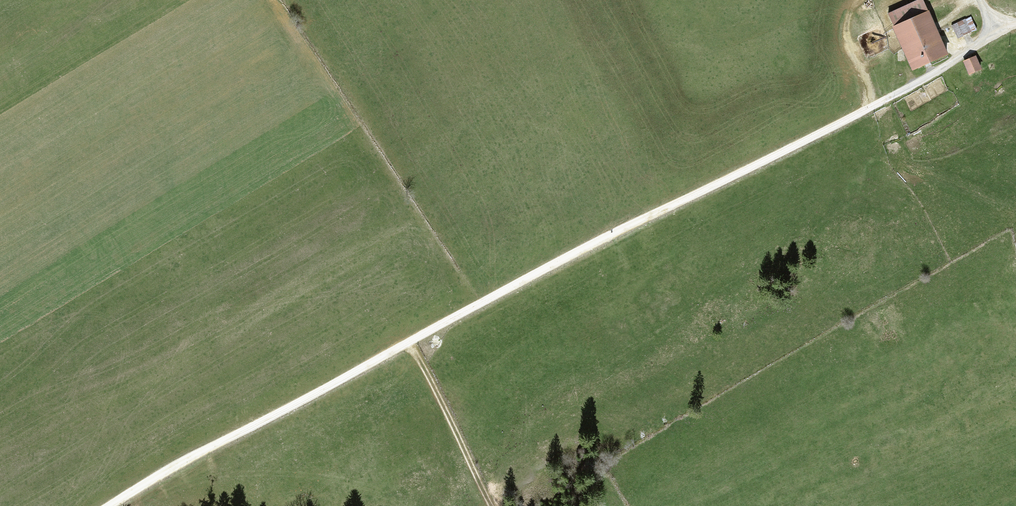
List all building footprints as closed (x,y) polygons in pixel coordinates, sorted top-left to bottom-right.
[(920,1),(888,15),(911,67),(944,52),(920,1)] [(969,19),(950,27),(955,39),(974,31),(969,19)] [(971,58),(962,63),(969,74),(978,69),(971,58)]
